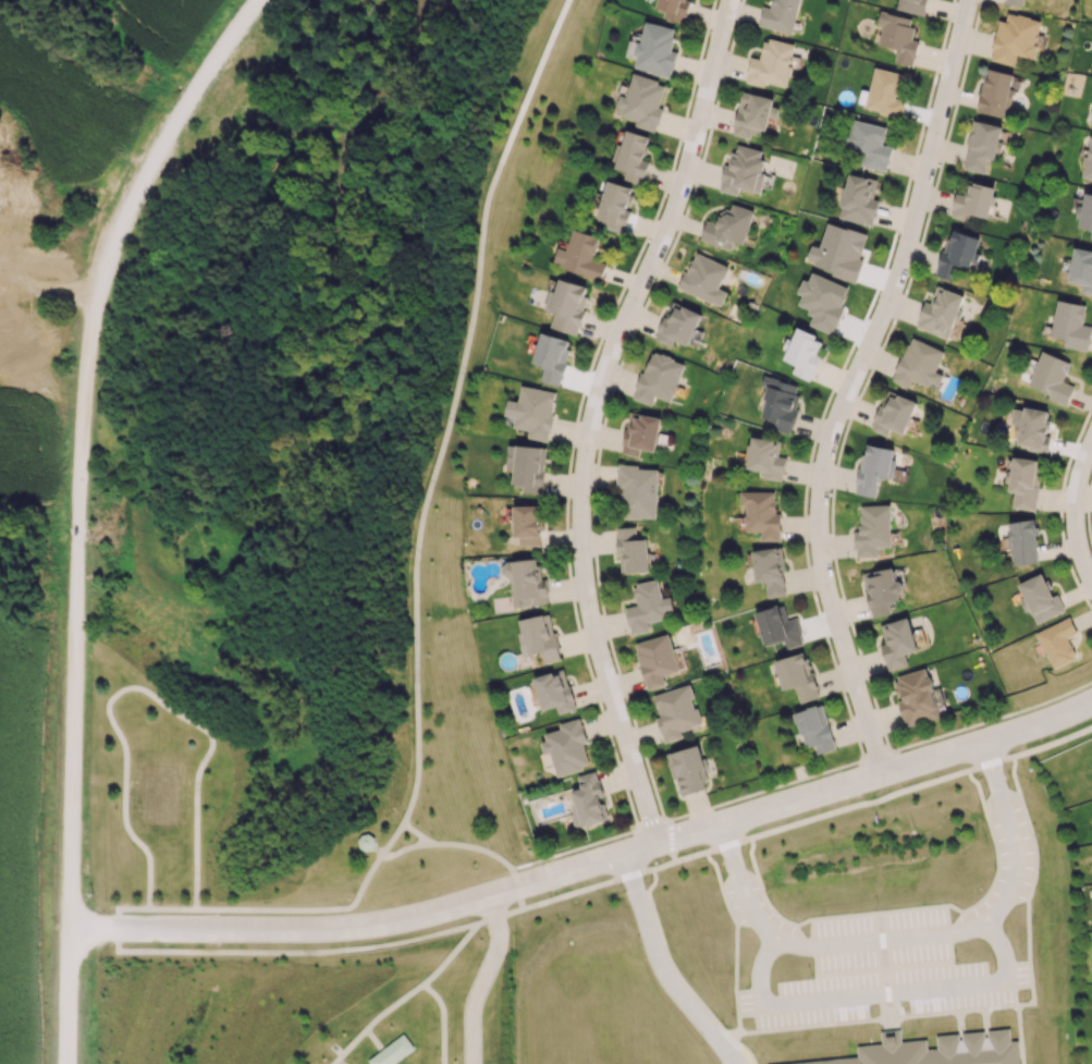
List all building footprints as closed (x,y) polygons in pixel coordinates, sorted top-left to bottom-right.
[(690,0),(658,0),(655,13),(684,21),(690,0)] [(799,0),(773,0),(772,7),(763,6),(759,26),(793,32),(799,0)] [(896,9),(923,15),(927,0),(898,0),(896,9)] [(912,66),(919,41),(910,39),(915,19),(880,10),(877,23),(883,25),(878,44),(898,49),(894,61),(912,66)] [(1014,65),(1016,54),(1032,58),(1041,20),(1007,12),(1005,21),(999,20),(990,59),(1014,65)] [(629,40),(626,56),(636,59),(634,68),(671,76),(676,51),(671,50),(675,28),(645,22),(641,42),(629,40)] [(764,86),(765,82),(786,87),(795,44),(764,38),(760,59),(751,56),(745,82),(764,86)] [(900,117),(904,101),(899,99),(905,74),(875,67),(864,108),(900,117)] [(977,110),(1007,117),(1013,89),(1010,88),(1013,74),(987,67),(977,110)] [(656,131),(662,107),(659,107),(665,81),(632,74),(629,87),(623,85),(616,115),(636,119),(634,126),(656,131)] [(777,97),(741,92),(734,135),(753,138),(754,128),(766,130),(769,116),(774,117),(777,97)] [(887,171),(892,147),(883,145),(886,126),(850,119),(844,152),(859,155),(857,165),(887,171)] [(999,141),(1002,125),(978,121),(975,134),(970,133),(963,168),(985,173),(987,159),(997,160),(1001,142),(999,141)] [(651,136),(627,129),(615,168),(626,171),(624,178),(642,184),(649,161),(643,159),(651,136)] [(1090,135),(1082,178),(1091,179),(1091,135),(1090,135)] [(765,151),(736,144),(730,165),(725,164),(718,190),(738,195),(740,187),(760,192),(765,173),(760,171),(765,151)] [(839,218),(873,225),(878,200),(874,199),(878,180),(849,173),(839,218)] [(635,187),(607,180),(595,223),(624,231),(630,208),(629,208),(635,187)] [(989,218),(996,186),(969,181),(967,191),(956,189),(951,217),(967,220),(969,214),(989,218)] [(1091,239),(1091,195),(1084,194),(1079,228),(1091,229),(1090,239),(1091,239)] [(754,210),(732,203),(730,211),(721,208),(717,223),(706,220),(700,239),(732,250),(734,242),(743,245),(754,210)] [(856,279),(868,233),(826,222),(815,269),(856,279)] [(980,238),(951,228),(935,276),(954,282),(959,268),(969,271),(980,238)] [(567,250),(558,247),(553,266),(601,279),(605,263),(593,260),(599,236),(572,229),(567,250)] [(1080,291),(1091,294),(1091,250),(1074,247),(1068,281),(1081,283),(1080,291)] [(728,266),(694,252),(679,288),(722,306),(728,291),(720,288),(728,266)] [(550,327),(576,335),(590,287),(560,278),(555,294),(549,292),(544,309),(554,312),(550,327)] [(916,328),(948,338),(955,320),(957,320),(965,296),(936,287),(931,303),(925,301),(916,328)] [(1082,324),(1086,305),(1057,299),(1050,336),(1065,339),(1063,346),(1088,351),(1091,327),(1091,326),(1082,324)] [(672,347),(674,340),(688,345),(702,313),(671,301),(655,340),(672,347)] [(821,356),(815,354),(822,338),(797,328),(784,359),(796,364),(792,373),(810,380),(821,356)] [(560,385),(571,340),(541,332),(533,364),(544,366),(541,381),(560,385)] [(944,350),(910,336),(892,380),(908,387),(912,378),(938,389),(944,374),(935,371),(944,350)] [(635,399),(652,405),(654,396),(672,402),(685,361),(650,350),(635,399)] [(1070,362),(1042,350),(1028,385),(1050,394),(1048,398),(1066,406),(1074,386),(1063,381),(1070,362)] [(798,384),(768,377),(759,416),(772,419),(770,429),(791,434),(800,395),(796,394),(798,384)] [(548,441),(557,392),(521,385),(519,401),(508,399),(505,415),(515,416),(513,427),(529,430),(528,437),(548,441)] [(903,434),(917,403),(887,389),(870,428),(887,436),(891,428),(903,434)] [(1047,452),(1051,435),(1046,434),(1050,411),(1024,406),(1017,446),(1047,452)] [(621,453),(639,456),(641,449),(655,452),(662,418),(629,411),(621,453)] [(782,481),(787,457),(778,456),(781,441),(753,435),(746,468),(763,471),(762,478),(782,481)] [(543,493),(547,447),(509,444),(507,469),(514,470),(513,485),(522,486),(522,491),(543,493)] [(876,497),(880,475),(892,477),(895,459),(893,459),(894,449),(864,444),(856,493),(876,497)] [(1008,491),(1014,492),(1012,506),(1036,510),(1043,461),(1013,457),(1008,491)] [(657,518),(658,467),(618,465),(617,490),(623,491),(622,517),(657,518)] [(776,491),(740,491),(740,505),(746,505),(745,531),(761,531),(761,540),(780,541),(780,512),(775,512),(776,491)] [(860,505),(860,531),(854,532),(855,558),(877,557),(877,547),(891,546),(890,504),(860,505)] [(514,505),(513,537),(520,537),(520,545),(541,546),(542,505),(514,505)] [(1007,521),(1012,565),(1038,563),(1034,519),(1007,521)] [(617,527),(618,572),(649,571),(648,539),(637,539),(637,526),(617,527)] [(752,550),(756,582),(765,580),(768,597),(787,594),(780,546),(752,550)] [(513,608),(549,604),(546,579),(540,579),(538,559),(501,562),(503,578),(510,577),(513,608)] [(871,617),(891,613),(888,602),(903,599),(899,582),(896,582),(893,567),(866,572),(872,599),(868,600),(871,617)] [(1036,623),(1064,611),(1057,594),(1052,596),(1042,573),(1018,583),(1036,623)] [(662,598),(658,580),(632,584),(636,605),(625,607),(630,635),(649,631),(648,621),(674,617),(670,596),(662,598)] [(755,611),(763,646),(784,641),(786,648),(803,644),(797,617),(787,619),(784,605),(755,611)] [(518,620),(525,655),(541,651),(544,663),(560,659),(550,613),(518,620)] [(907,665),(904,654),(917,650),(908,617),(880,625),(886,644),(880,645),(888,671),(907,665)] [(1076,633),(1069,617),(1035,632),(1051,668),(1076,657),(1067,637),(1076,633)] [(665,684),(662,675),(679,670),(668,633),(634,643),(647,689),(665,684)] [(800,703),(819,697),(806,651),(774,660),(782,689),(795,686),(800,703)] [(532,677),(542,710),(556,706),(558,714),(576,709),(564,668),(532,677)] [(904,726),(939,717),(927,668),(894,676),(900,700),(898,701),(904,726)] [(653,694),(659,715),(655,716),(663,742),(682,737),(680,730),(701,724),(690,684),(653,694)] [(817,754),(835,749),(823,704),(794,712),(805,748),(815,745),(817,754)] [(556,775),(590,767),(583,742),(586,741),(580,718),(558,723),(560,729),(539,734),(547,764),(553,762),(556,775)] [(681,795),(705,789),(702,780),(708,778),(700,745),(665,754),(671,775),(675,774),(681,795)] [(608,820),(602,797),(603,796),(597,770),(577,775),(580,788),(568,791),(577,827),(608,820)] [(1015,1029),(1018,1063),(782,1063),(854,1056),(852,1044),(891,1041),(1015,1029)] [(414,1047),(403,1033),(367,1060),(370,1063),(392,1063),(414,1047)]
